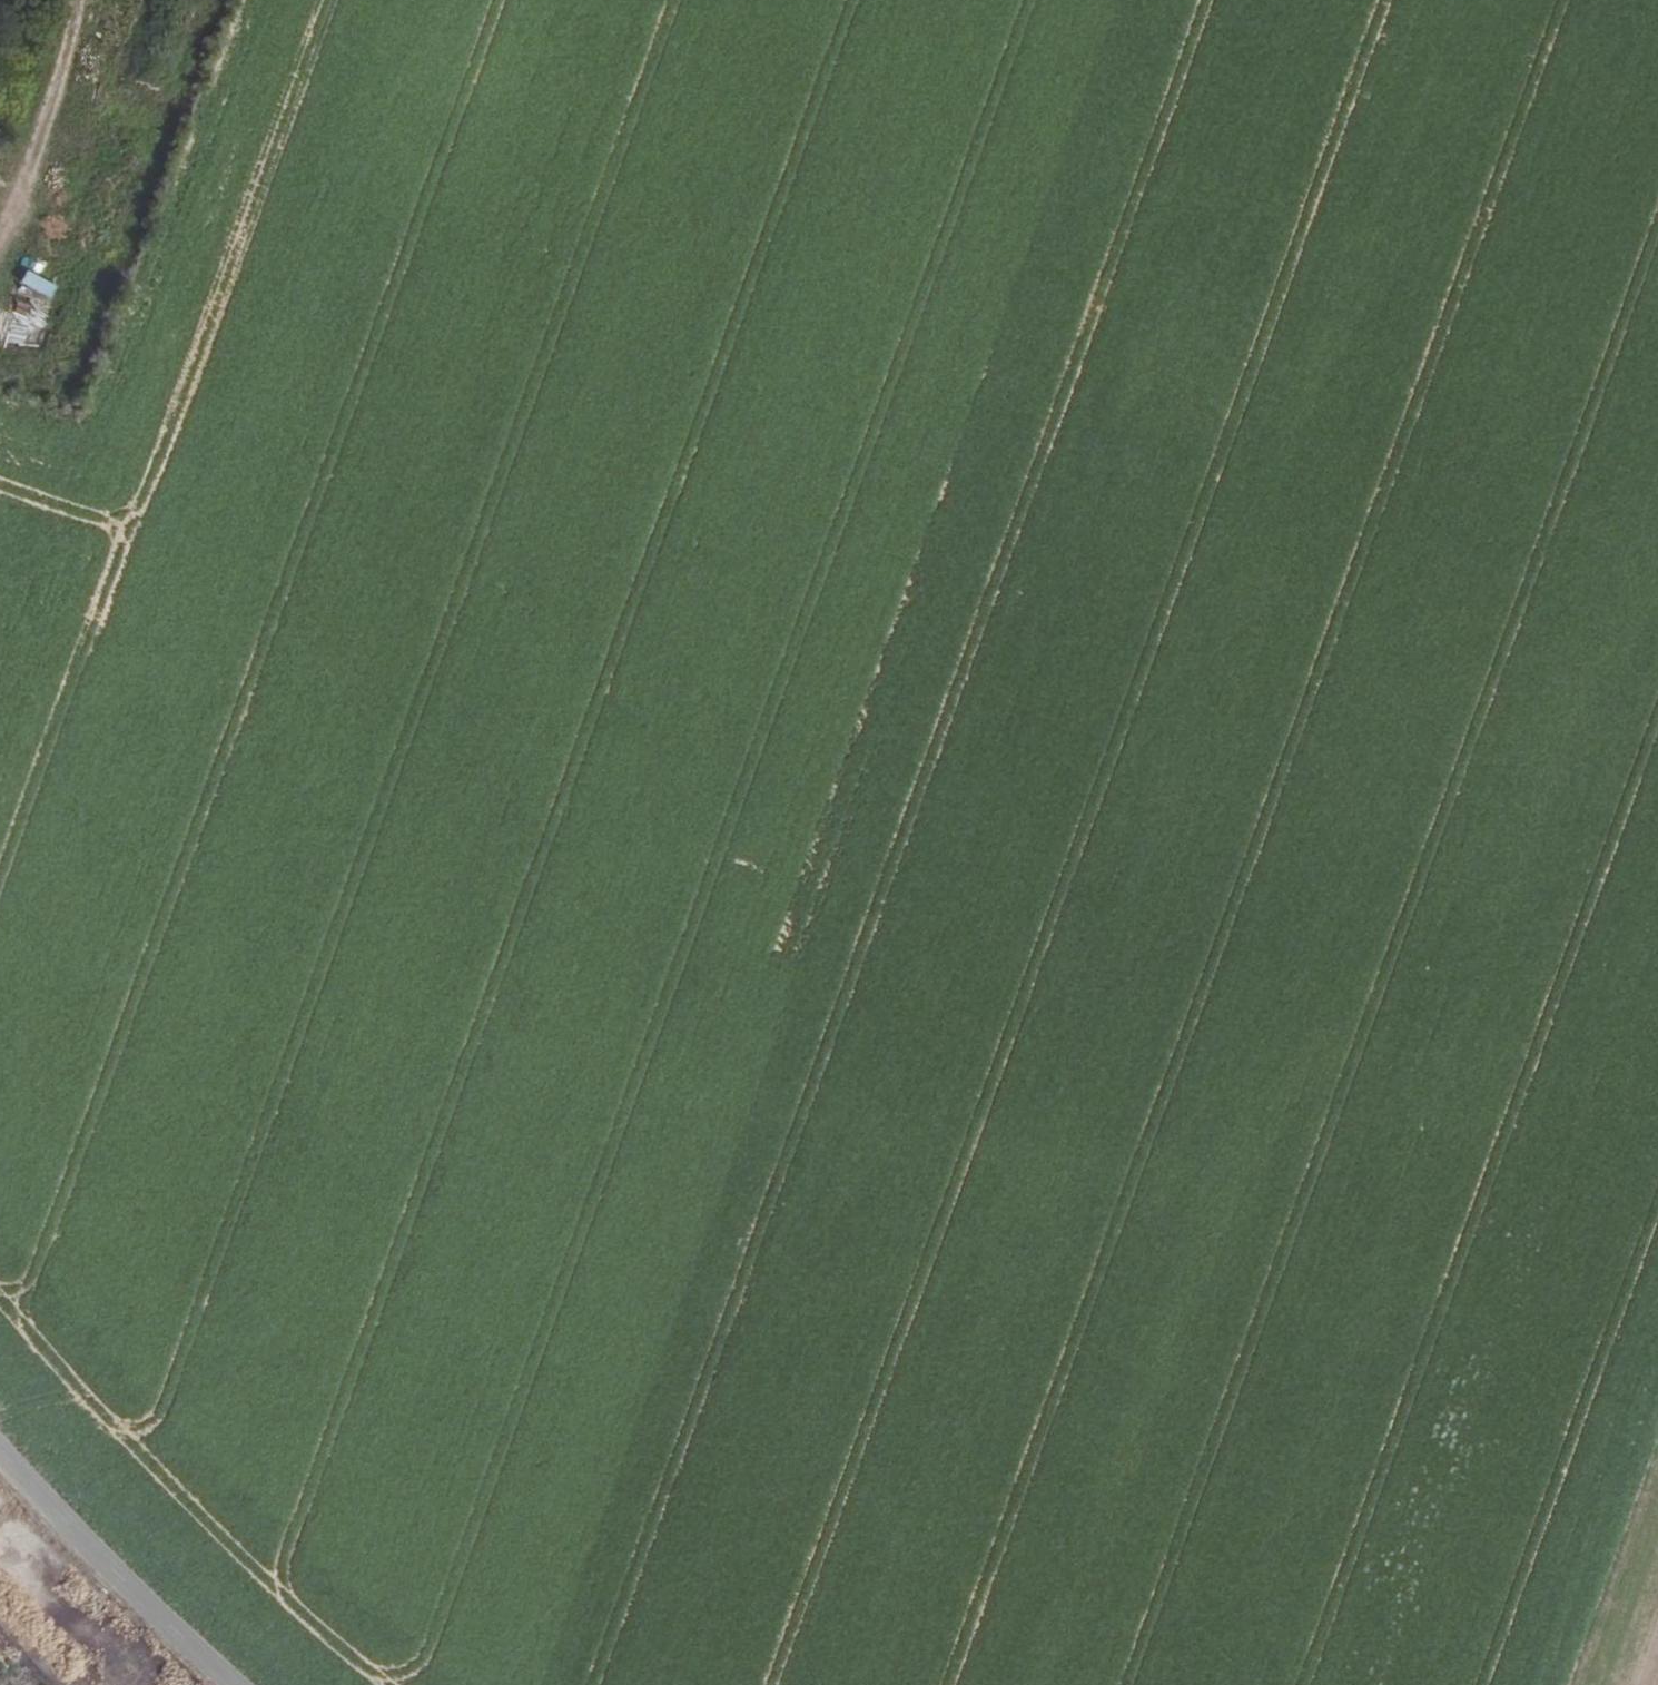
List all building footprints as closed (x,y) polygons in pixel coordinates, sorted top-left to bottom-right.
[(53,295),(58,280),(25,270),(21,285),(53,295)]
